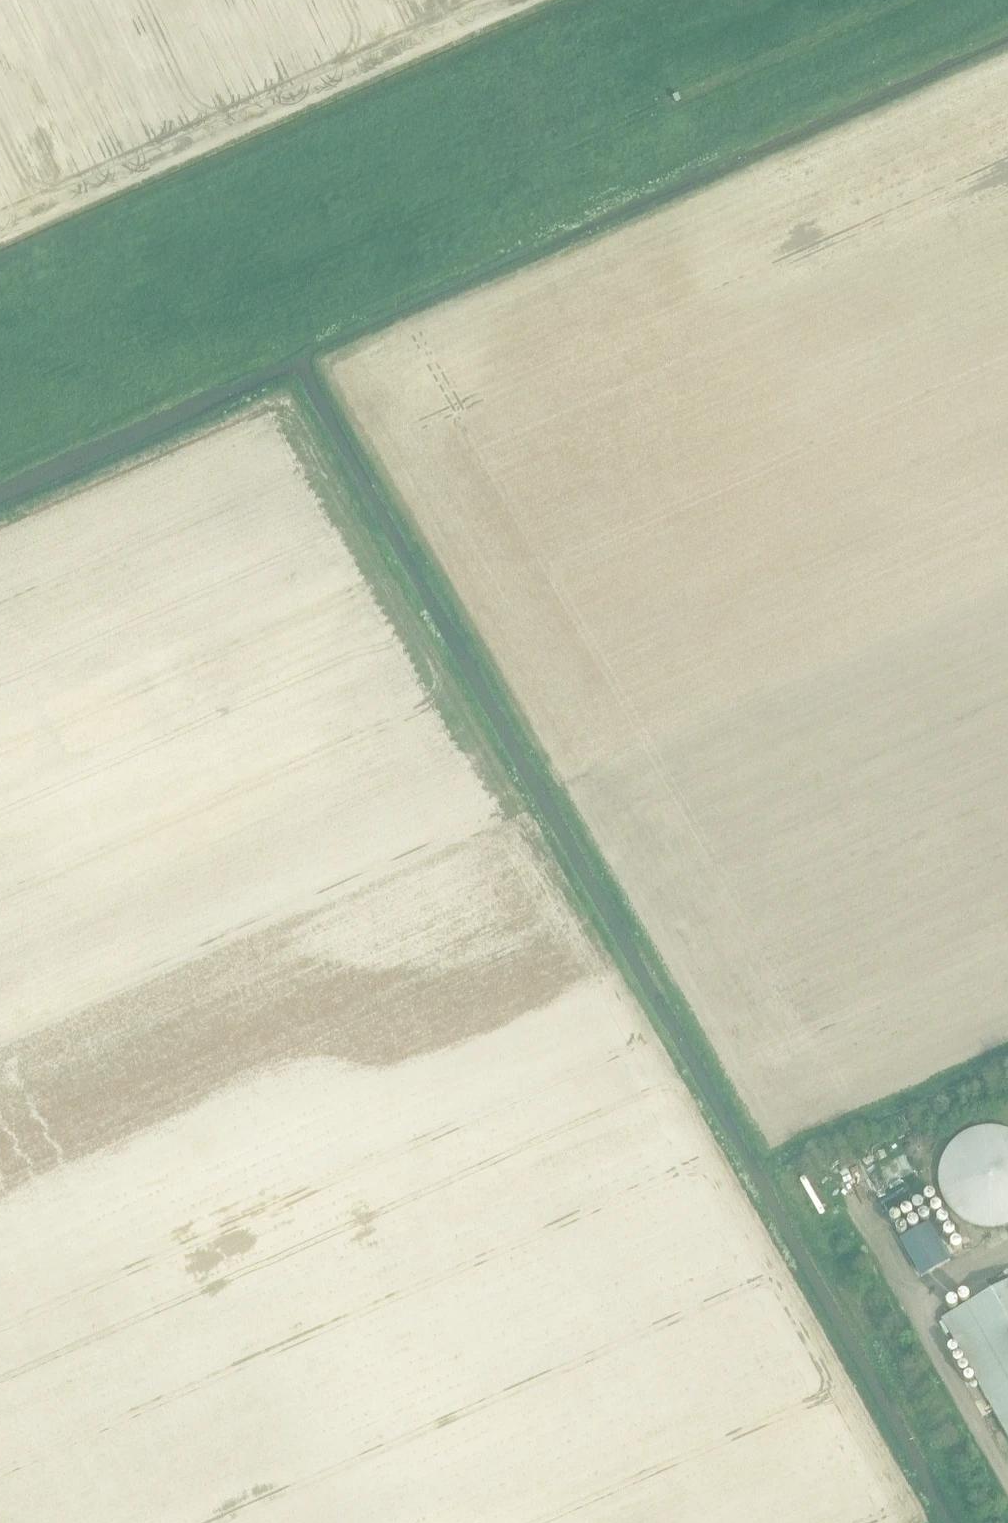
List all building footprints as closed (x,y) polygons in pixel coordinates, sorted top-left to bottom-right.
[(1005,1129),(1001,1128),(998,1127),(994,1127),(989,1127),(983,1127),(978,1128),(976,1128),(973,1130),(968,1132),(965,1133),(962,1135),(959,1137),(956,1140),(954,1142),(953,1143),(950,1146),(948,1149),(947,1150),(945,1155),(944,1157),(943,1160),(942,1162),(941,1165),(940,1168),(940,1172),(940,1175),(940,1179),(940,1181),(940,1183),(940,1186),(941,1190),(942,1193),(943,1196),(944,1198),(945,1201),(948,1206),(951,1210),(953,1213),(956,1215),(960,1218),(963,1221),(968,1223),(972,1225),(976,1226),(981,1228),(984,1228),(990,1229),(993,1228),(998,1228),(1004,1227),(1007,1226),(1007,1225),(1007,1130),(1005,1129)] [(887,1214),(922,1276),(949,1261),(914,1199),(887,1214)] [(945,1319),(1007,1431),(1007,1284),(945,1319)]
